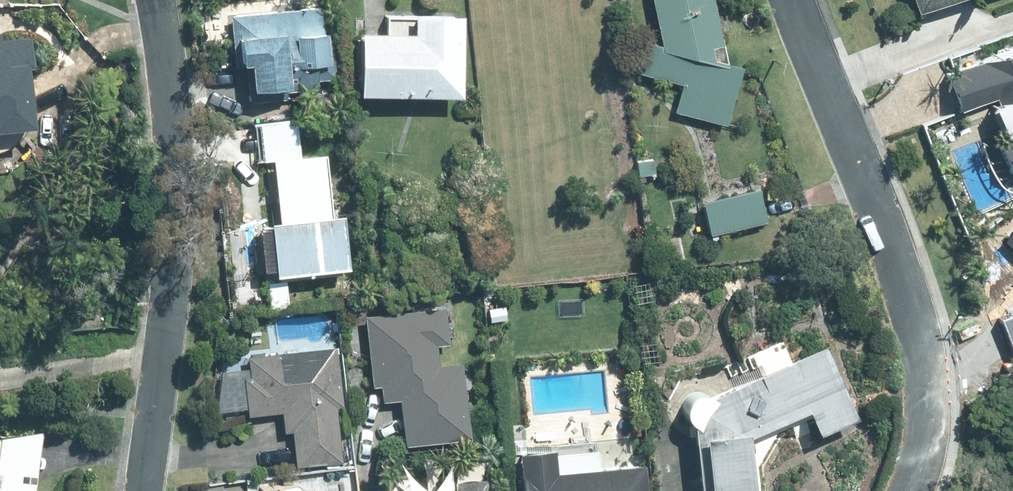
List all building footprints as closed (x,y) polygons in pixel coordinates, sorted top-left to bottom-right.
[(721,40),(713,0),(651,0),(660,42),(641,36),(633,68),(681,81),(674,108),(725,122),(741,63),(712,55),(710,42),(721,40)] [(961,0),(911,0),(916,15),(961,0)] [(320,27),(318,5),(230,13),(231,23),(225,24),(229,69),(236,68),(237,68),(240,101),(286,96),(285,86),(316,83),(315,77),(335,75),(332,46),(326,46),(324,26),(320,27)] [(356,87),(459,91),(462,9),(411,9),(411,26),(358,25),(356,87)] [(28,116),(23,62),(32,61),(29,33),(0,36),(0,119),(28,116)] [(996,140),(1007,171),(1012,172),(1012,51),(945,76),(959,113),(996,99),(998,107),(992,109),(1002,137),(996,140)] [(299,154),(295,116),(252,120),(256,158),(271,156),(278,215),(267,217),(272,270),(346,262),(340,208),(329,210),(323,151),(299,154)] [(653,156),(636,158),(637,175),(655,173),(653,156)] [(708,231),(765,218),(758,184),(701,197),(708,231)] [(1003,242),(1012,252),(1012,232),(1003,242)] [(413,316),(413,313),(378,317),(379,320),(369,321),(372,349),(370,350),(373,381),(384,380),(386,404),(397,403),(401,442),(465,436),(459,367),(435,370),(430,314),(413,316)] [(826,341),(708,391),(704,389),(701,388),(697,388),(694,389),(691,391),(688,393),(686,395),(684,399),(683,401),(683,404),(683,407),(684,411),(685,414),(688,416),(690,418),(692,432),(701,430),(707,490),(751,490),(745,432),(807,406),(817,429),(856,413),(826,341)] [(334,344),(246,353),(248,373),(242,374),(246,412),(280,409),(282,429),(290,429),(293,463),(339,459),(333,404),(340,403),(334,344)] [(40,433),(0,427),(0,490),(32,490),(40,433)] [(642,458),(554,466),(551,444),(515,447),(517,470),(518,470),(520,490),(645,490),(642,458)] [(484,472),(451,475),(453,490),(445,490),(486,490),(484,472)] [(295,481),(278,482),(278,488),(259,489),(259,490),(307,490),(295,481)]
